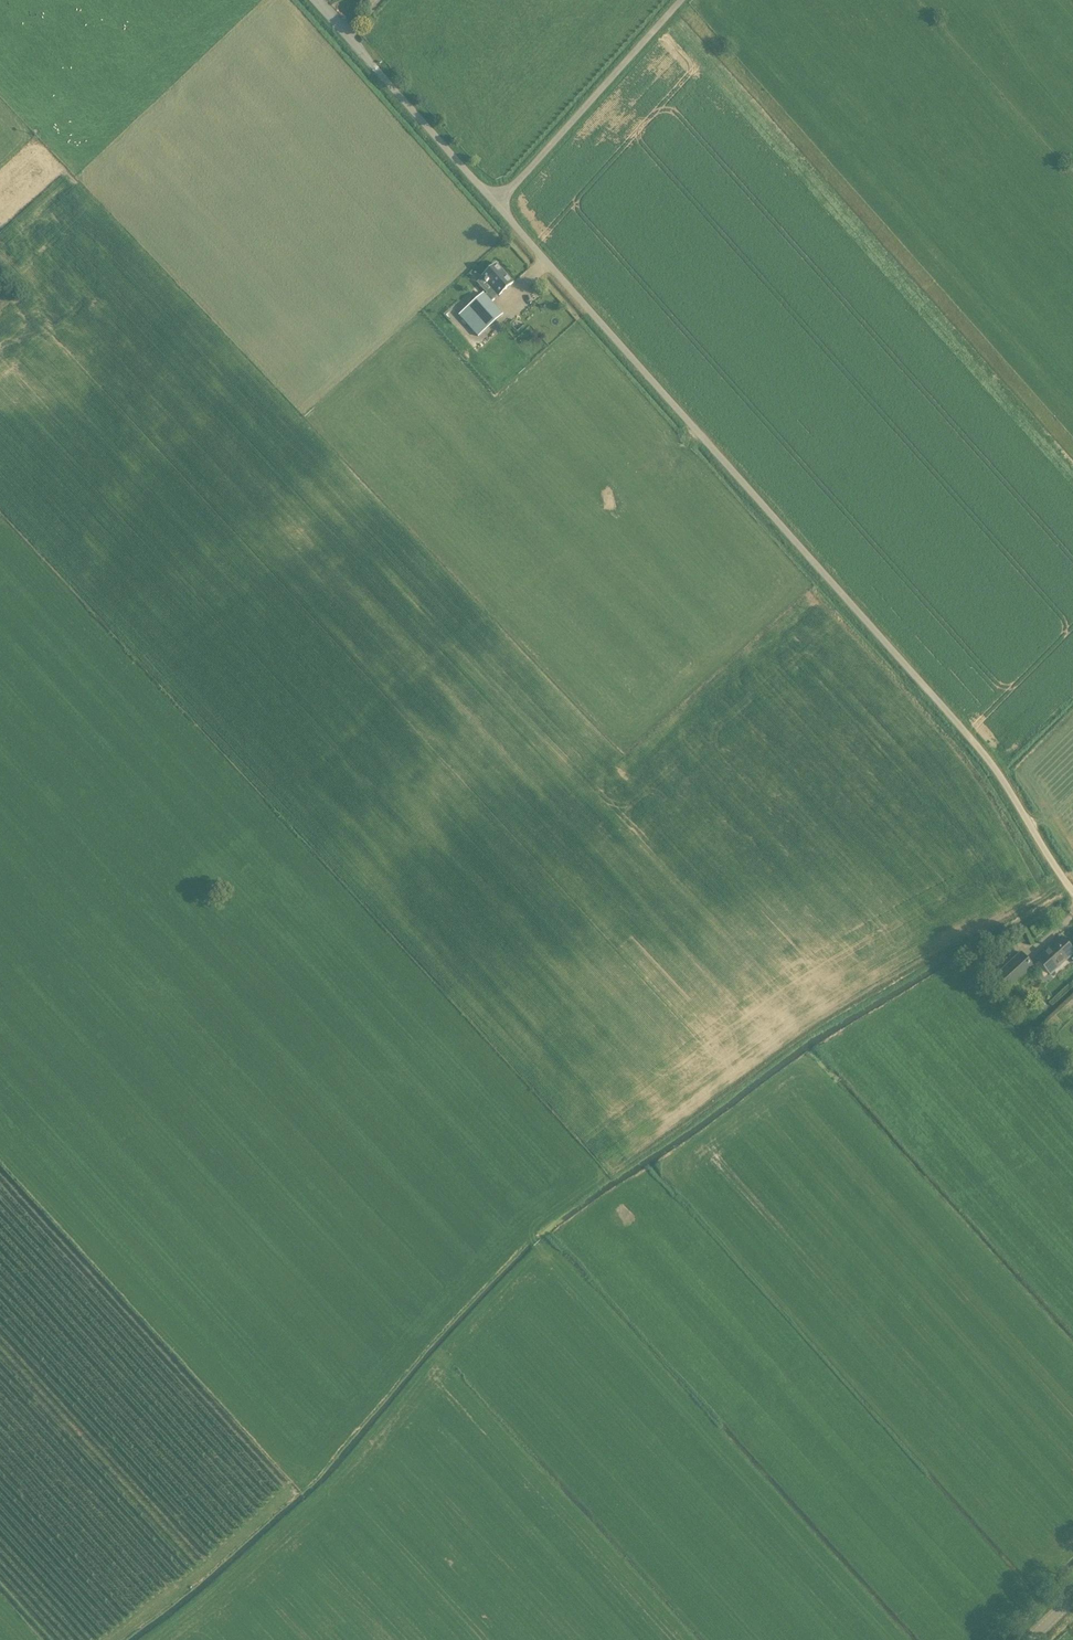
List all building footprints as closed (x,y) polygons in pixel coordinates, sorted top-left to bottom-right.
[(492,289),(485,296),(490,301),(497,295),(498,296),(513,282),(496,264),(481,277),(492,289)] [(443,298),(459,315),(478,336),(487,329),(502,315),(483,294),(465,309),(450,292),(443,298)] [(1072,953),(1072,951),(1061,937),(1036,960),(1050,974),(1072,953)] [(1021,951),(995,975),(1009,990),(1035,967),(1021,951)]
